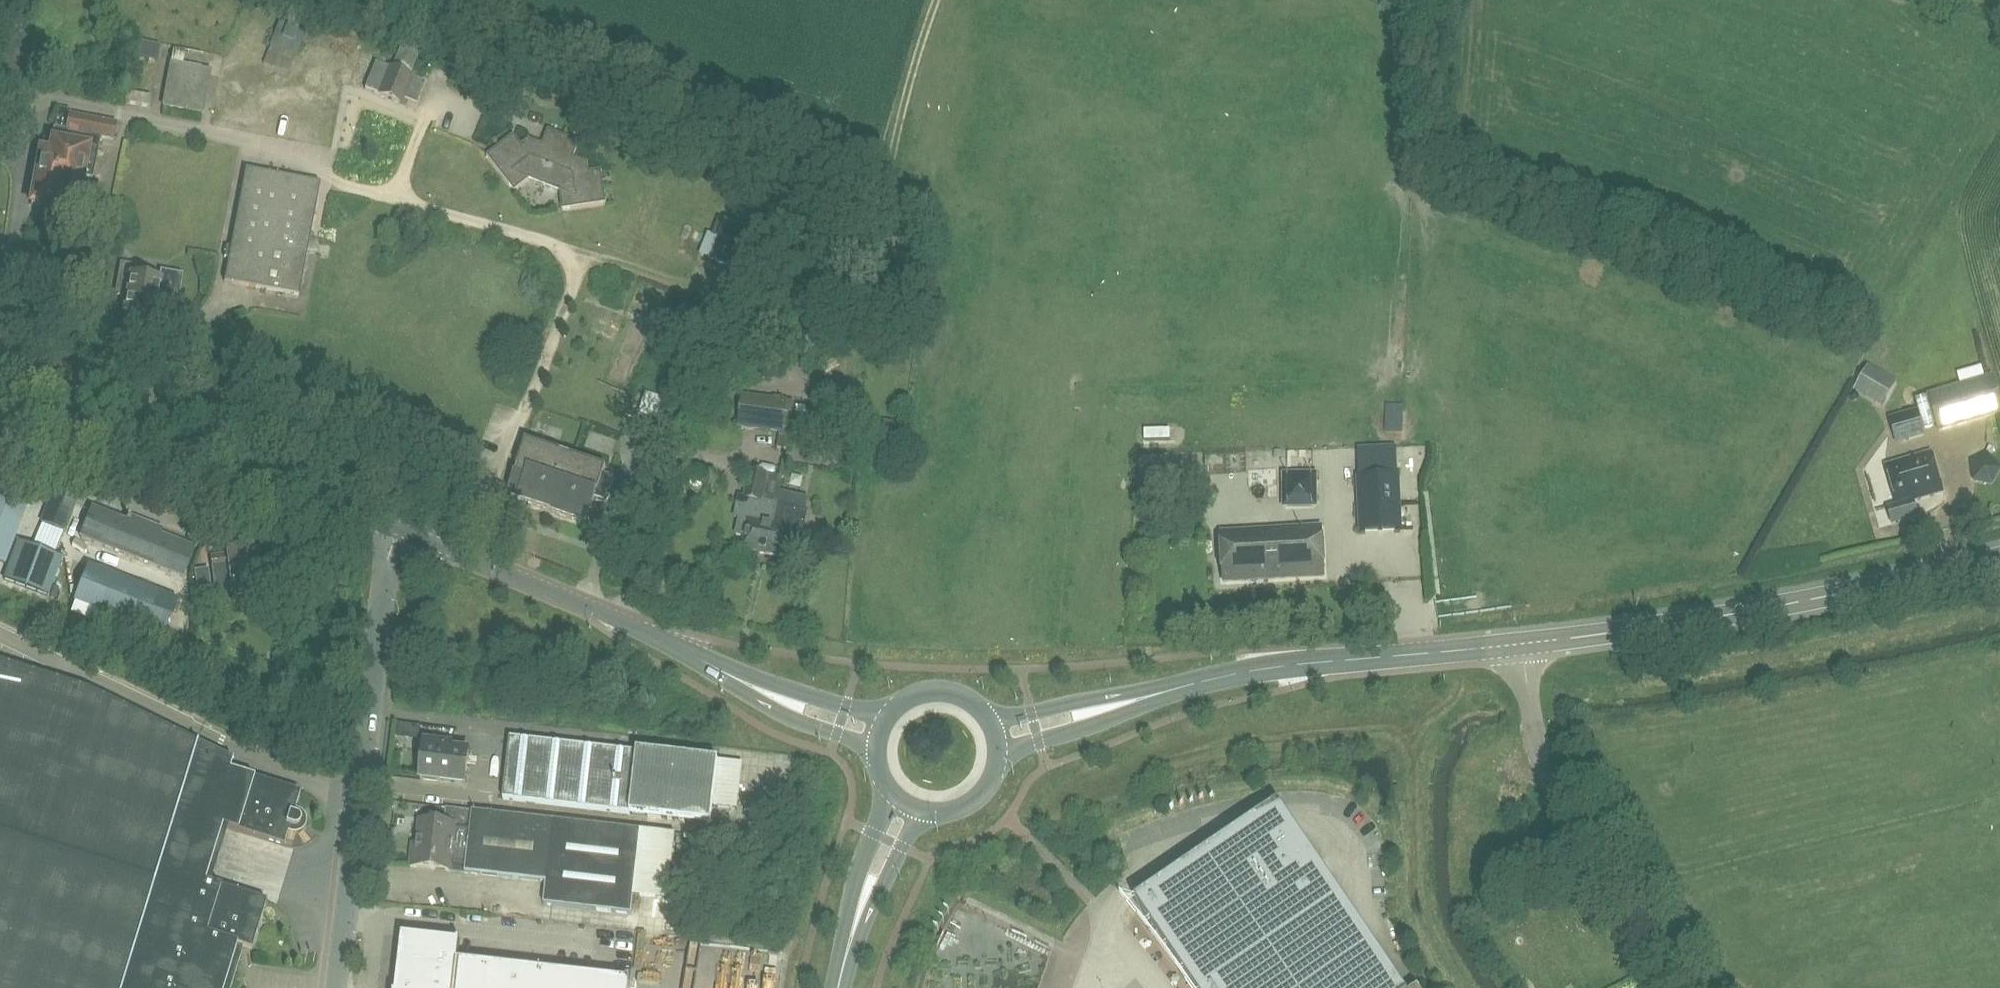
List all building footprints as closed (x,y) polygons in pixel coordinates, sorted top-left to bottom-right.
[(147,64),(162,64),(162,29),(147,29),(147,64)] [(380,94),(379,95),(399,103),(401,98),(416,104),(424,82),(409,77),(424,38),(405,31),(390,69),(375,62),(365,89),(380,94)] [(170,62),(162,105),(202,113),(210,70),(170,62)] [(124,103),(148,107),(150,97),(126,92),(124,103)] [(82,178),(92,180),(100,138),(113,140),(116,123),(69,115),(70,111),(58,109),(54,129),(53,128),(50,141),(46,140),(44,152),(40,151),(30,205),(58,210),(60,199),(78,202),(82,178)] [(529,179),(551,188),(559,191),(562,210),(606,203),(601,170),(589,172),(587,162),(574,157),(579,142),(548,130),(542,144),(528,139),(521,145),(513,135),(487,156),(514,191),(529,179)] [(224,275),(223,281),(298,296),(302,275),(319,183),(245,169),(230,247),(225,246),(223,258),(227,259),(224,275)] [(711,259),(732,267),(740,246),(750,250),(756,234),(719,220),(713,235),(720,238),(711,259)] [(122,315),(152,321),(156,298),(177,301),(182,274),(159,270),(157,282),(134,278),(136,265),(120,262),(114,295),(126,297),(122,315)] [(1868,365),(1860,377),(1889,394),(1897,381),(1868,365)] [(1926,395),(1936,431),(1999,414),(1999,403),(1992,378),(1926,395)] [(657,420),(664,399),(645,392),(638,414),(657,420)] [(741,394),(738,427),(779,432),(777,448),(786,449),(787,437),(780,436),(783,413),(786,413),(788,400),(741,394)] [(1889,418),(1894,436),(1901,434),(1903,441),(1924,435),(1917,411),(1889,418)] [(783,413),(780,436),(822,441),(824,417),(783,413)] [(603,476),(606,467),(525,440),(517,467),(518,468),(516,473),(514,472),(508,490),(519,494),(517,499),(551,510),(551,512),(587,524),(595,500),(606,504),(614,479),(603,476)] [(1888,506),(1892,523),(1917,517),(1913,499),(1941,492),(1930,451),(1886,463),(1896,503),(1888,506)] [(1302,497),(1319,497),(1319,469),(1303,469),(1302,497)] [(41,521),(63,530),(76,497),(81,483),(59,475),(54,488),(53,488),(41,521)] [(4,562),(32,488),(0,476),(0,560),(4,562)] [(1399,529),(1397,476),(1396,476),(1360,477),(1358,477),(1360,531),(1399,529)] [(769,538),(772,525),(776,503),(761,500),(745,496),(738,495),(733,518),(737,519),(735,535),(745,536),(742,549),(759,553),(763,537),(769,538)] [(763,537),(759,553),(782,557),(784,547),(794,549),(798,532),(803,533),(808,510),(776,503),(772,525),(769,538),(763,537)] [(80,537),(117,551),(124,554),(170,572),(180,576),(182,577),(193,548),(159,535),(161,530),(127,516),(125,522),(91,508),(80,537)] [(1258,582),(1260,579),(1323,575),(1320,527),(1221,533),(1224,581),(1248,579),(1251,582),(1258,582)] [(12,555),(3,578),(47,595),(61,556),(29,544),(23,559),(12,555)] [(234,591),(257,588),(251,548),(226,551),(227,554),(211,556),(217,602),(235,600),(234,591)] [(73,605),(163,640),(179,601),(89,566),(73,605)] [(214,607),(211,587),(196,589),(198,609),(214,607)] [(241,954),(234,952),(236,944),(251,949),(289,826),(293,827),(296,827),(298,826),(300,824),(301,822),(301,819),(299,816),(297,815),(293,814),(300,792),(229,770),(232,759),(231,759),(230,760),(88,691),(0,663),(0,987),(231,987),(241,954)] [(722,763),(509,738),(502,799),(712,823),(713,807),(737,810),(743,763),(722,761),(722,763)] [(465,785),(468,751),(452,750),(453,744),(424,741),(420,780),(465,785)] [(631,914),(633,896),(667,900),(675,835),(445,809),(444,825),(420,822),(417,846),(412,846),(410,867),(449,871),(449,870),(465,872),(465,873),(546,882),(543,904),(631,914)] [(1134,900),(1150,924),(1152,923),(1169,949),(1311,851),(1294,827),(1229,835),(1134,900)] [(1311,851),(1169,949),(1182,969),(1183,972),(1194,987),(1213,987),(1343,899),(1311,851)] [(1213,987),(1403,987),(1343,899),(1213,987)] [(399,939),(401,939),(398,965),(456,971),(457,962),(460,943),(400,936),(399,939)] [(454,987),(483,987),(486,965),(457,962),(456,971),(454,987)] [(398,965),(396,987),(454,987),(456,971),(398,965)] [(486,965),(483,987),(512,987),(515,968),(486,965)] [(515,968),(512,987),(541,987),(543,971),(515,968)] [(543,971),(541,987),(570,987),(572,975),(543,971)] [(572,975),(570,987),(599,987),(601,978),(572,975)] [(601,978),(599,987),(629,987),(629,981),(601,978)]
